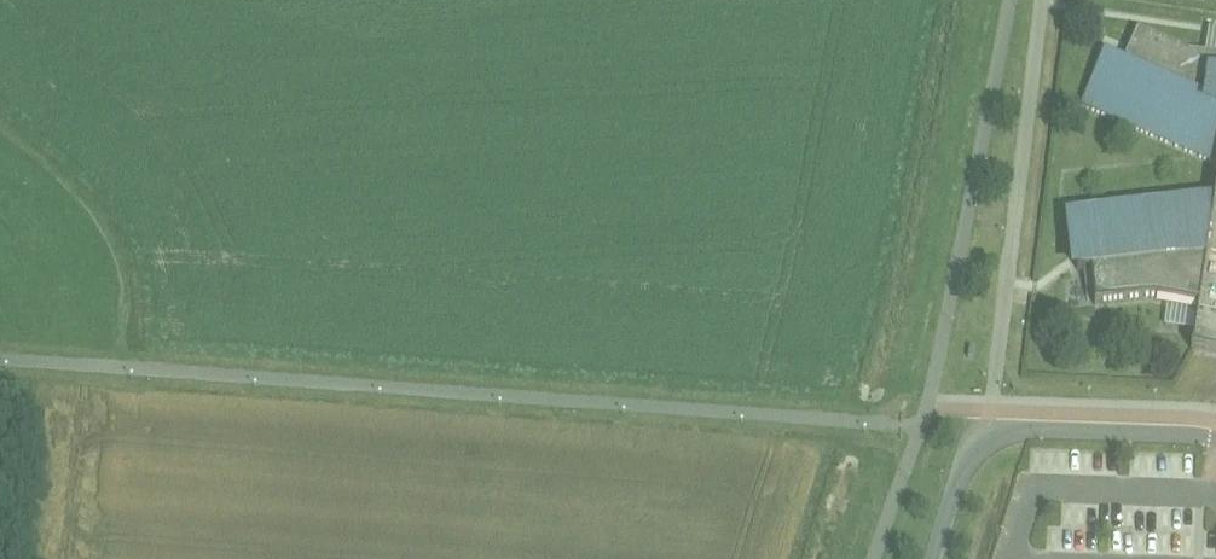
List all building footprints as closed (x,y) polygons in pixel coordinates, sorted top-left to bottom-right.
[(1187,50),(1136,28),(1123,58),(1117,55),(1116,55),(1115,55),(1114,55),(1113,55),(1112,55),(1111,56),(1110,56),(1109,57),(1108,58),(1107,59),(1104,68),(1102,67),(1085,104),(1215,161),(1215,54),(1187,50)] [(1213,201),(1069,217),(1073,258),(1075,257),(1076,267),(1077,268),(1077,269),(1078,270),(1078,271),(1079,272),(1080,272),(1081,273),(1082,273),(1083,274),(1084,274),(1091,273),(1095,305),(1150,299),(1198,306),(1191,349),(1196,349),(1215,352),(1215,182),(1213,201)]
